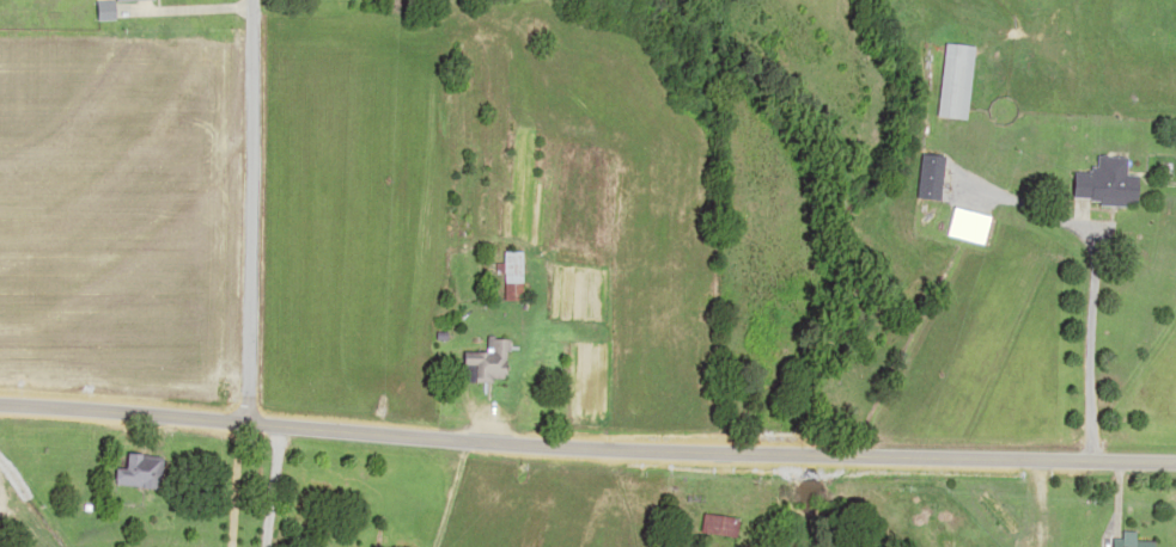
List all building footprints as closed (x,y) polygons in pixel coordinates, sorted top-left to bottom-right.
[(970,47),(940,44),(933,117),(963,119),(970,47)] [(942,157),(918,154),(913,198),(937,201),(942,157)] [(1120,158),(1090,156),(1088,173),(1067,171),(1064,200),(1127,206),(1130,177),(1118,176),(1120,158)] [(984,215),(949,209),(944,237),(979,243),(984,215)] [(511,248),(492,248),(492,298),(511,298),(511,248)] [(450,379),(495,379),(496,336),(476,336),(475,349),(450,349),(450,379)] [(157,454),(123,454),(122,470),(110,469),(110,486),(157,487),(157,454)] [(731,536),(733,516),(696,512),(694,532),(731,536)] [(1146,539),(1104,538),(1104,546),(1146,546),(1146,539)]
